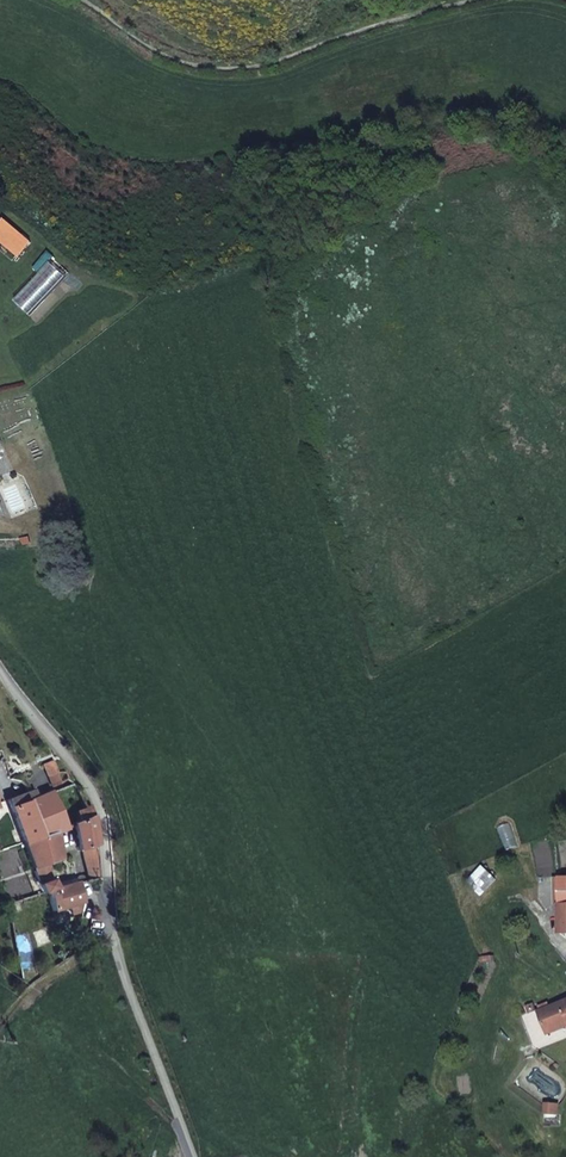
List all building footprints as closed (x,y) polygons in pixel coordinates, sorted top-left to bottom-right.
[(12,796),(27,840),(27,841),(57,831),(57,832),(67,828),(55,791),(40,796),(38,788),(12,796)] [(92,804),(84,789),(80,790),(85,808),(77,810),(80,819),(74,821),(82,848),(98,844),(94,812),(92,804)] [(66,859),(57,832),(57,831),(27,841),(34,862),(43,890),(47,889),(54,911),(74,905),(76,912),(84,909),(85,902),(79,883),(57,891),(49,866),(66,859)] [(548,1007),(557,1032),(565,1029),(565,1010),(563,1002),(548,1007)]
